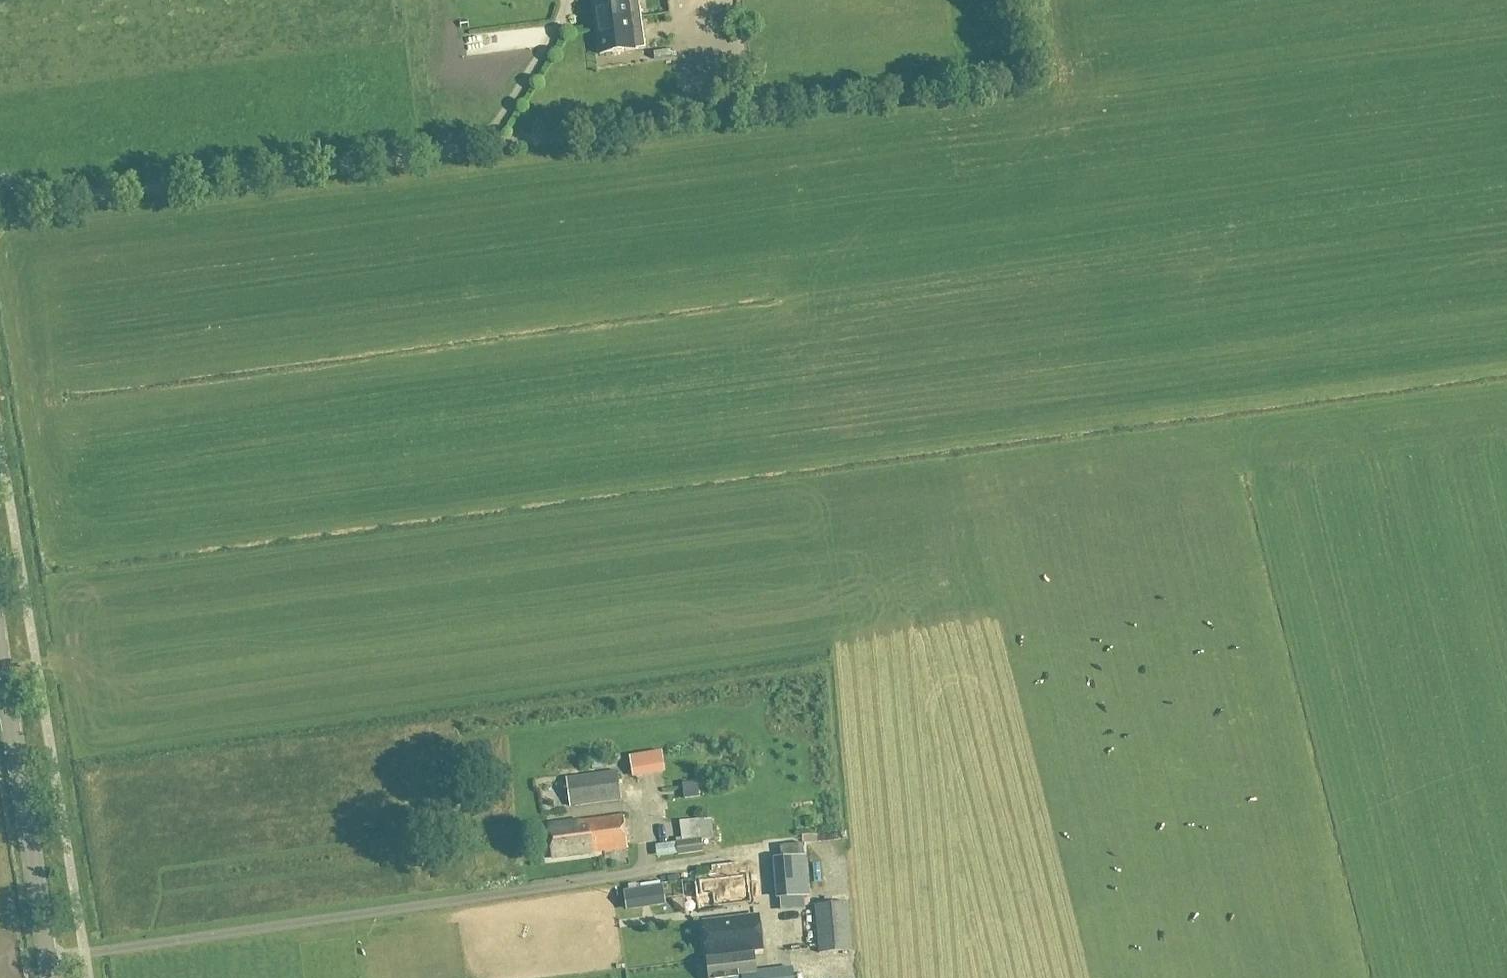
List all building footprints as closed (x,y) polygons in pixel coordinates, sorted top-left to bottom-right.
[(641,17),(638,0),(591,0),(595,24),(641,17)] [(645,49),(641,17),(595,24),(599,55),(645,49)] [(460,29),(468,28),(467,20),(459,21),(460,29)] [(783,111),(796,109),(794,98),(781,100),(783,111)] [(635,753),(636,773),(668,771),(666,750),(635,753)] [(602,769),(601,759),(591,760),(592,770),(602,769)] [(621,800),(617,772),(566,780),(569,807),(621,800)] [(626,849),(622,817),(546,826),(550,858),(626,849)] [(698,820),(700,841),(713,840),(711,819),(698,820)] [(655,846),(656,859),(701,852),(699,841),(655,846)] [(804,857),(776,859),(779,898),(807,896),(804,857)] [(716,874),(747,871),(746,859),(715,863),(716,874)] [(750,901),(746,874),(697,880),(699,898),(709,897),(710,906),(750,901)] [(664,900),(661,886),(624,891),(626,906),(664,900)] [(687,887),(671,889),(673,904),(689,902),(687,887)] [(818,954),(850,951),(846,903),(814,906),(818,954)] [(707,956),(762,950),(759,917),(703,923),(707,956)] [(707,960),(708,977),(792,977),(791,968),(754,971),(753,956),(732,957),(707,960)]
